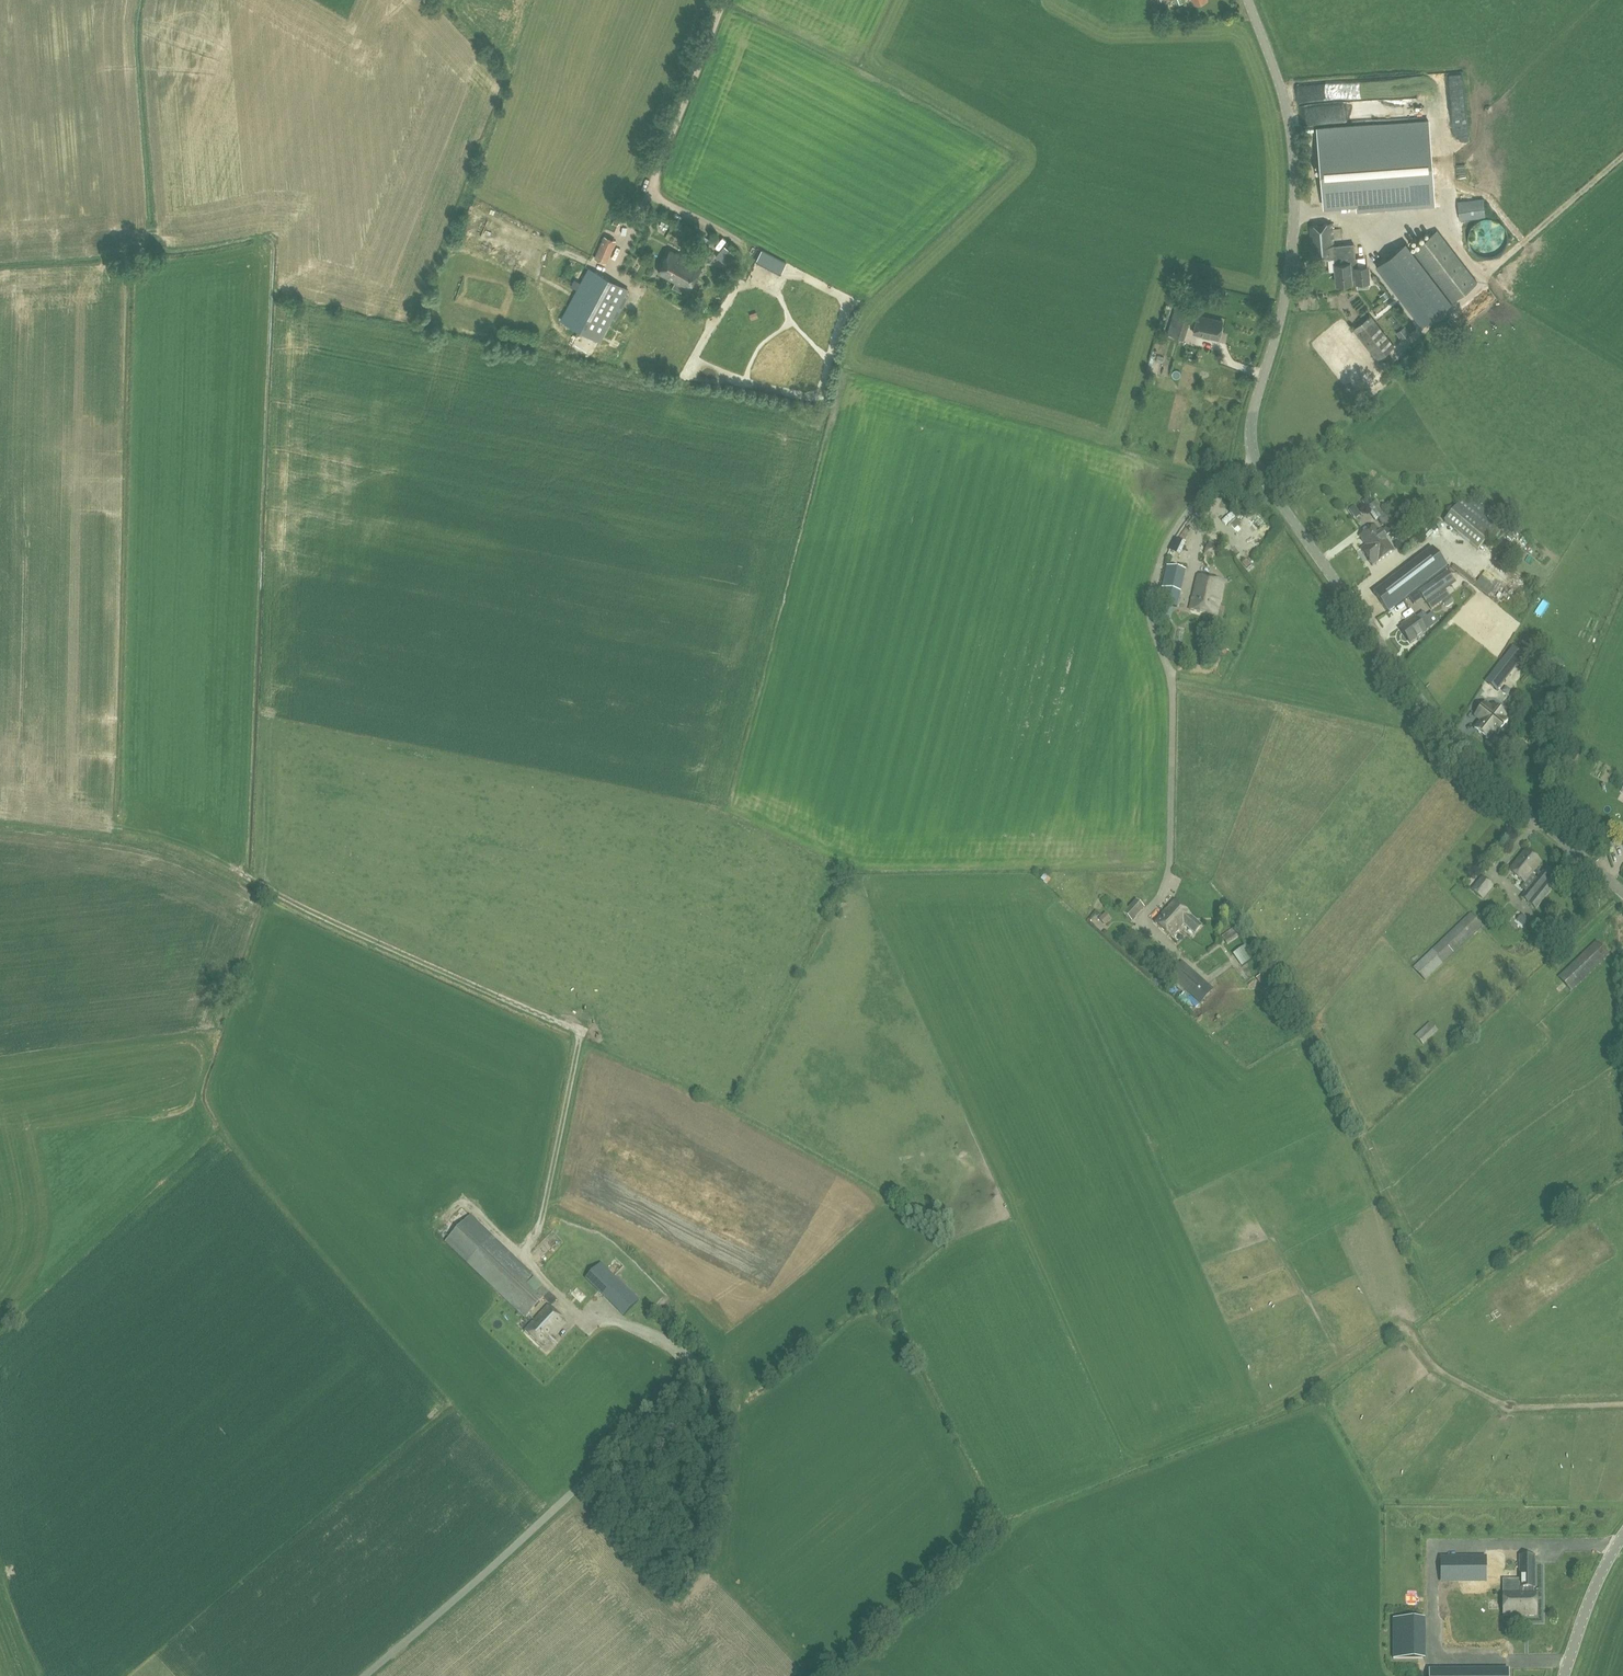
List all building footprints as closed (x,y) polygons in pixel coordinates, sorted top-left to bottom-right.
[(1438,70),(1439,99),(1451,98),(1449,70),(1438,70)] [(1429,120),(1384,124),(1317,129),(1323,206),(1356,203),(1357,209),(1436,203),(1429,120)] [(1462,215),(1475,218),(1478,206),(1465,202),(1462,215)] [(1506,239),(1505,216),(1474,218),(1475,241),(1506,239)] [(1368,282),(1367,266),(1356,267),(1354,244),(1334,246),(1332,223),(1309,225),(1312,259),(1334,257),(1335,264),(1337,284),(1351,283),(1351,282),(1356,282),(1356,283),(1358,282),(1361,286),(1366,285),(1368,282)] [(1477,282),(1437,229),(1411,249),(1451,302),(1477,282)] [(1403,230),(1380,248),(1385,255),(1408,237),(1403,230)] [(601,242),(595,258),(605,262),(612,246),(601,242)] [(1403,242),(1373,265),(1420,326),(1449,303),(1403,242)] [(736,254),(725,245),(716,255),(727,264),(736,254)] [(762,249),(755,261),(780,274),(787,262),(762,249)] [(678,263),(682,256),(670,250),(658,272),(675,281),(682,268),(680,267),(681,265),(678,263)] [(682,268),(675,281),(689,289),(701,267),(682,256),(678,263),(681,265),(680,267),(682,268)] [(588,268),(565,311),(581,320),(577,328),(589,335),(596,338),(600,340),(628,289),(588,268)] [(1201,296),(1209,299),(1212,290),(1203,287),(1201,296)] [(1470,310),(1489,299),(1485,293),(1467,305),(1470,310)] [(1175,308),(1167,333),(1183,338),(1191,313),(1175,308)] [(1372,314),(1353,328),(1377,359),(1396,345),(1372,314)] [(1197,315),(1193,332),(1218,338),(1222,321),(1197,315)] [(1405,327),(1396,333),(1401,340),(1410,334),(1405,327)] [(1269,461),(1261,463),(1265,475),(1273,472),(1269,461)] [(1359,536),(1366,546),(1373,541),(1375,545),(1379,543),(1378,541),(1384,537),(1388,534),(1389,534),(1392,538),(1397,535),(1402,531),(1397,525),(1388,512),(1388,513),(1378,500),(1375,502),(1371,505),(1366,498),(1363,500),(1368,507),(1367,508),(1377,521),(1380,519),(1384,525),(1384,524),(1387,528),(1384,529),(1381,532),(1379,533),(1374,526),(1359,536)] [(1463,499),(1444,522),(1480,551),(1498,528),(1463,499)] [(1356,519),(1362,515),(1356,505),(1349,510),(1356,519)] [(1270,516),(1264,519),(1268,527),(1274,524),(1270,516)] [(1373,541),(1366,546),(1361,550),(1372,566),(1394,550),(1384,537),(1378,541),(1379,543),(1375,545),(1373,541)] [(1210,557),(1213,547),(1203,544),(1201,554),(1210,557)] [(1373,593),(1388,613),(1447,567),(1432,548),(1373,593)] [(1180,561),(1189,564),(1192,554),(1183,551),(1180,561)] [(1182,571),(1184,563),(1171,560),(1170,568),(1168,567),(1159,602),(1176,607),(1185,571),(1182,571)] [(1456,602),(1447,590),(1456,583),(1448,571),(1437,579),(1434,581),(1419,591),(1432,610),(1444,602),(1448,608),(1456,602)] [(1198,576),(1190,610),(1216,616),(1221,617),(1222,613),(1217,611),(1224,582),(1198,576)] [(1494,584),(1504,591),(1508,586),(1497,579),(1494,584)] [(1400,630),(1410,644),(1426,633),(1425,631),(1432,626),(1423,614),(1416,619),(1414,616),(1401,625),(1403,628),(1400,630)] [(1211,627),(1209,638),(1217,639),(1219,629),(1211,627)] [(1513,669),(1502,661),(1486,682),(1497,690),(1513,669)] [(1491,708),(1485,703),(1475,717),(1480,721),(1474,729),(1488,739),(1494,732),(1497,735),(1508,721),(1505,718),(1506,717),(1501,710),(1492,706),(1491,708)] [(1509,870),(1524,883),(1525,882),(1530,887),(1521,897),(1535,909),(1554,886),(1547,880),(1553,872),(1546,866),(1536,879),(1531,874),(1541,862),(1526,850),(1509,870)] [(1048,880),(1053,873),(1045,868),(1040,875),(1048,880)] [(1482,900),(1494,886),(1481,876),(1470,890),(1482,900)] [(1132,921),(1144,907),(1136,900),(1124,913),(1132,921)] [(1164,912),(1181,927),(1184,924),(1194,933),(1202,925),(1175,901),(1164,912)] [(1105,925),(1112,918),(1106,912),(1099,919),(1105,925)] [(1181,927),(1164,912),(1155,923),(1171,938),(1181,927)] [(1413,968),(1425,980),(1482,925),(1470,913),(1413,968)] [(1228,945),(1241,935),(1235,926),(1221,936),(1228,945)] [(1609,954),(1597,941),(1559,977),(1570,990),(1609,954)] [(1262,968),(1249,943),(1237,949),(1250,974),(1262,968)] [(1200,1004),(1214,989),(1182,961),(1168,975),(1200,1004)] [(1437,1030),(1435,1028),(1430,1022),(1415,1036),(1424,1045),(1439,1031),(1437,1030)] [(534,1276),(471,1215),(445,1242),(447,1244),(507,1301),(524,1317),(544,1297),(552,1305),(557,1300),(549,1292),(548,1293),(533,1277),(534,1276)] [(555,1218),(552,1223),(563,1230),(566,1225),(555,1218)] [(538,1247),(548,1256),(566,1237),(556,1228),(538,1247)] [(639,1300),(614,1275),(601,1263),(586,1279),(598,1291),(623,1316),(639,1300)] [(556,1340),(553,1337),(566,1322),(548,1305),(524,1331),(542,1348),(549,1341),(553,1344),(556,1340)] [(1503,1591),(1503,1616),(1536,1615),(1536,1591),(1534,1591),(1534,1587),(1535,1587),(1535,1555),(1519,1555),(1519,1580),(1519,1587),(1519,1591),(1503,1591)] [(1441,1558),(1441,1581),(1486,1581),(1485,1558),(1441,1558)] [(1393,1618),(1393,1658),(1423,1658),(1423,1618),(1393,1618)]
